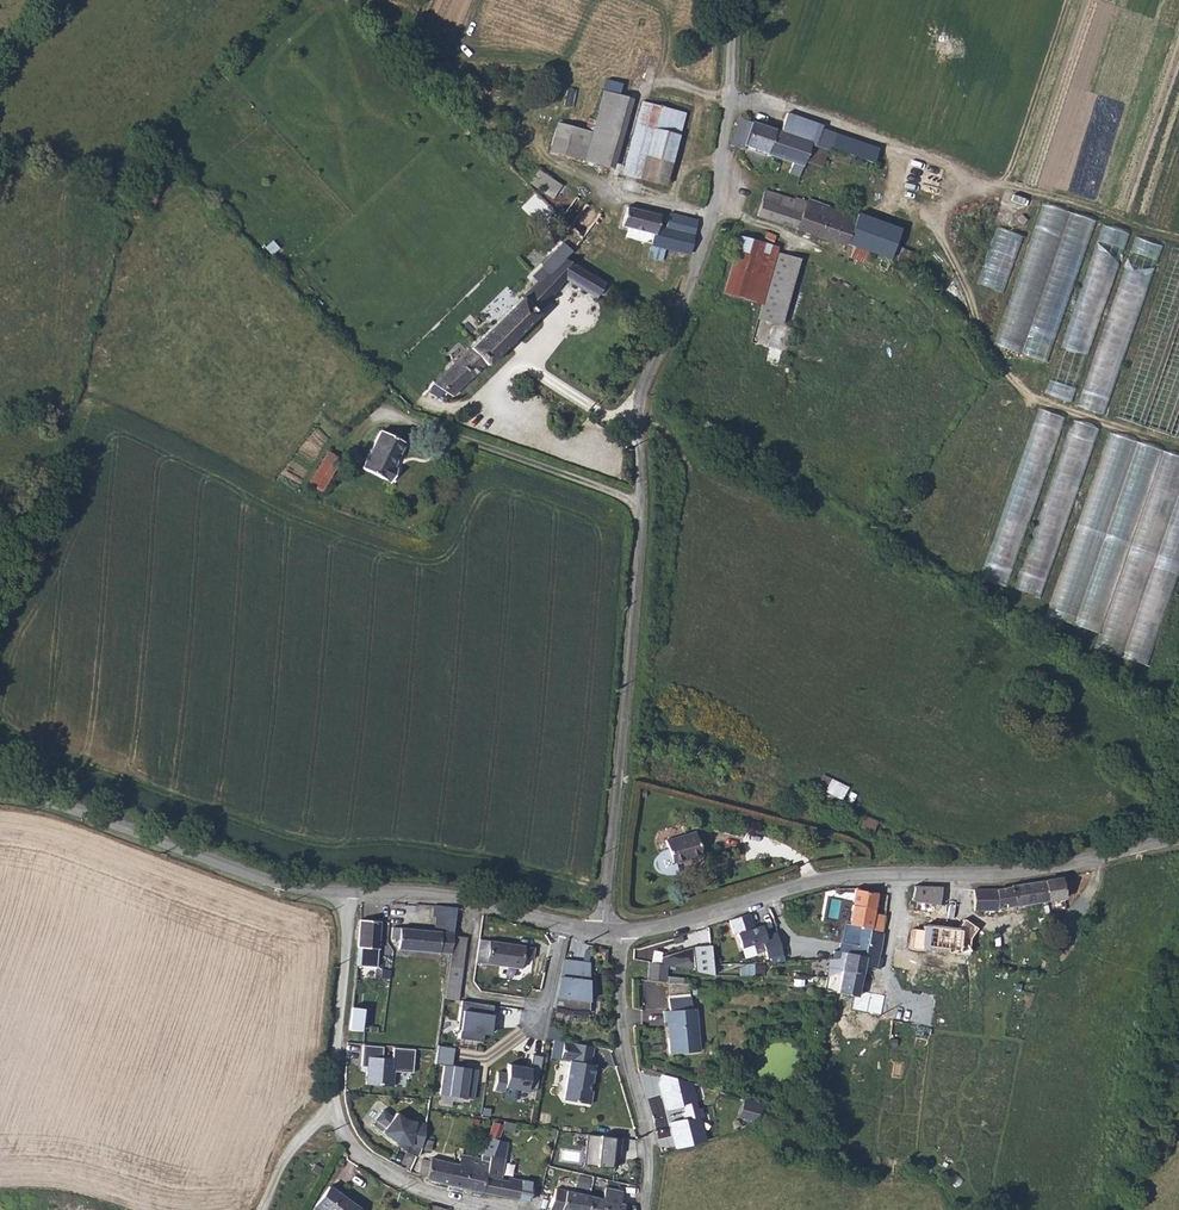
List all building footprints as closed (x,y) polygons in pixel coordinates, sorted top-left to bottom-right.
[(603,170),(613,133),(623,100),(612,97),(603,129),(601,137),(566,128),(562,141),(558,158),(603,170)] [(630,131),(621,165),(619,169),(667,182),(676,148),(686,112),(652,103),(639,99),(630,131)] [(843,138),(823,131),(824,127),(789,114),(786,123),(798,128),(795,138),(812,144),(829,150),(829,148),(839,151),(843,138)] [(780,132),(744,119),(741,119),(731,145),(740,149),(739,152),(747,155),(749,149),(803,168),(805,164),(812,144),(795,138),(780,132)] [(880,151),(843,138),(839,151),(865,161),(876,164),(880,151)] [(805,164),(821,171),(829,150),(812,144),(805,164)] [(554,197),(563,183),(538,168),(529,182),(554,197)] [(758,212),(832,240),(840,215),(832,212),(832,209),(809,200),(808,203),(768,188),(758,212)] [(550,212),(564,226),(576,239),(600,216),(583,199),(573,189),(550,212)] [(1050,361),(1094,218),(1042,202),(999,345),(1024,352),(1024,353),(1050,361)] [(667,249),(672,250),(672,248),(691,253),(700,220),(671,212),(670,216),(627,204),(621,224),(629,226),(627,235),(653,242),(652,245),(667,249)] [(847,241),(855,220),(848,218),(840,215),(832,240),(846,246),(847,241)] [(898,235),(856,219),(855,220),(847,241),(859,245),(890,258),(898,235)] [(1106,224),(1101,239),(1124,247),(1130,233),(1106,224)] [(1004,291),(1023,234),(998,226),(979,283),(1004,291)] [(767,231),(763,243),(774,247),(776,238),(777,234),(767,231)] [(1159,256),(1162,244),(1137,238),(1134,251),(1159,256)] [(722,295),(761,307),(757,320),(781,327),(802,260),(779,253),(780,249),(774,247),(763,243),(761,243),(753,271),(731,264),(722,295)] [(649,256),(664,260),(667,249),(652,245),(649,256)] [(855,257),(866,262),(867,258),(869,259),(873,259),(874,258),(874,256),(872,253),(859,245),(855,257)] [(1170,248),(1120,418),(1178,436),(1178,250),(1170,248)] [(561,280),(590,297),(599,282),(559,257),(539,277),(553,289),(561,280)] [(882,260),(878,269),(886,272),(889,265),(882,260)] [(533,313),(553,289),(539,277),(518,300),(533,313)] [(486,367),(535,316),(533,313),(518,300),(435,385),(450,399),(483,365),(486,367)] [(1080,407),(1104,414),(1116,377),(1100,372),(1095,388),(1086,385),(1080,407)] [(1010,585),(1063,414),(1038,407),(986,578),(1010,585)] [(1045,596),(1096,426),(1074,420),(1069,439),(1082,443),(1077,457),(1068,455),(1061,479),(1058,491),(1049,488),(1019,589),(1045,596)] [(402,444),(379,432),(360,470),(387,484),(395,469),(391,467),(402,444)] [(1052,617),(1101,631),(1096,648),(1153,665),(1178,577),(1178,454),(1106,433),(1052,617)] [(338,463),(326,457),(312,485),(324,492),(338,463)] [(307,495),(320,501),(324,492),(312,485),(307,495)] [(817,786),(843,798),(849,785),(823,773),(817,786)] [(862,822),(874,826),(877,820),(865,816),(862,822)] [(852,833),(864,838),(869,826),(856,821),(852,833)] [(864,838),(885,845),(889,834),(869,826),(864,838)] [(685,833),(657,841),(660,851),(654,852),(648,856),(646,861),(650,873),(654,875),(661,875),(667,873),(664,865),(692,856),(685,833)] [(1045,880),(1047,901),(1064,898),(1061,877),(1045,880)] [(996,887),(997,908),(1047,901),(1045,880),(1010,884),(1010,886),(996,887)] [(914,913),(939,916),(941,901),(937,900),(940,886),(914,884),(911,899),(915,899),(914,913)] [(941,901),(939,916),(970,920),(974,909),(973,888),(940,886),(937,900),(941,901)] [(851,909),(872,912),(872,907),(875,892),(859,890),(859,887),(855,887),(851,909)] [(996,887),(973,888),(974,909),(998,910),(997,908),(996,887)] [(397,946),(448,951),(451,934),(455,907),(433,905),(431,912),(435,914),(433,929),(391,924),(390,937),(398,938),(397,946)] [(854,925),(849,952),(864,954),(868,931),(881,934),(885,915),(872,912),(851,909),(848,924),(854,925)] [(749,914),(729,920),(733,936),(736,935),(741,950),(761,944),(766,942),(764,935),(761,926),(754,928),(749,914)] [(355,965),(376,966),(379,919),(359,917),(355,965)] [(930,951),(979,957),(981,941),(948,937),(949,930),(937,929),(935,941),(931,940),(930,951)] [(766,942),(761,944),(767,961),(782,956),(776,931),(764,935),(766,942)] [(828,956),(824,975),(827,974),(841,970),(862,974),(863,965),(875,968),(881,934),(868,931),(864,954),(849,952),(837,950),(836,955),(828,956)] [(446,963),(442,997),(454,999),(456,999),(465,936),(451,934),(448,951),(446,963)] [(474,960),(519,966),(521,957),(531,958),(533,946),(477,938),(474,960)] [(708,973),(711,974),(710,963),(709,944),(691,946),(659,956),(659,963),(665,965),(708,973)] [(588,961),(562,959),(552,1007),(570,1011),(589,1010),(588,961)] [(647,962),(646,980),(664,982),(665,965),(647,962)] [(740,964),(740,974),(764,972),(764,962),(740,964)] [(827,989),(858,995),(862,974),(841,970),(839,977),(830,975),(827,989)] [(666,1021),(669,1053),(698,1050),(694,1007),(691,1007),(689,1007),(688,994),(665,996),(666,1009),(662,1009),(663,1022),(666,1021)] [(493,1007),(462,1002),(459,1039),(483,1043),(483,1035),(492,1036),(493,1007)] [(570,1011),(552,1007),(551,1013),(569,1017),(590,1017),(589,1010),(570,1011)] [(349,1040),(362,1041),(365,1010),(352,1009),(349,1040)] [(594,1046),(565,1042),(563,1060),(571,1062),(566,1100),(592,1104),(594,1090),(592,1090),(596,1064),(592,1064),(594,1046)] [(411,1071),(413,1048),(396,1046),(392,1046),(391,1057),(381,1056),(382,1044),(379,1044),(362,1043),(360,1064),(366,1065),(364,1082),(391,1084),(393,1069),(411,1071)] [(452,1047),(436,1045),(433,1064),(442,1065),(438,1094),(471,1099),(476,1069),(450,1065),(452,1047)] [(542,1056),(532,1054),(529,1068),(507,1063),(506,1073),(496,1071),(493,1089),(503,1091),(504,1086),(525,1091),(525,1088),(535,1090),(542,1056)] [(395,1070),(395,1084),(403,1085),(403,1070),(395,1070)] [(660,1073),(657,1084),(664,1113),(683,1108),(685,1119),(670,1123),(677,1151),(708,1144),(693,1083),(660,1073)] [(767,1105),(744,1098),(738,1119),(752,1123),(767,1105)] [(424,1125),(403,1120),(394,1112),(390,1117),(381,1109),(373,1119),(382,1127),(379,1132),(392,1143),(404,1146),(403,1151),(416,1156),(419,1149),(421,1137),(424,1125)] [(479,1157),(470,1155),(465,1188),(483,1192),(485,1175),(487,1155),(490,1155),(496,1138),(500,1123),(491,1120),(479,1157)] [(588,1135),(585,1167),(611,1168),(616,1137),(588,1135)] [(419,1149),(429,1151),(432,1138),(421,1137),(419,1149)] [(532,1180),(530,1180),(506,1174),(505,1180),(498,1178),(506,1140),(496,1138),(490,1155),(487,1155),(485,1175),(483,1192),(506,1196),(528,1200),(532,1180)] [(447,1184),(465,1188),(470,1155),(459,1153),(457,1162),(451,1161),(447,1184)] [(424,1178),(447,1184),(451,1161),(429,1156),(428,1159),(419,1157),(418,1165),(416,1173),(424,1175),(424,1178)] [(588,1187),(591,1177),(580,1173),(577,1184),(588,1187)] [(321,1209),(356,1209),(358,1208),(328,1185),(314,1205),(321,1209)] [(623,1203),(619,1202),(621,1190),(604,1186),(601,1198),(554,1187),(549,1208),(556,1209),(560,1209),(622,1209),(623,1203)]
